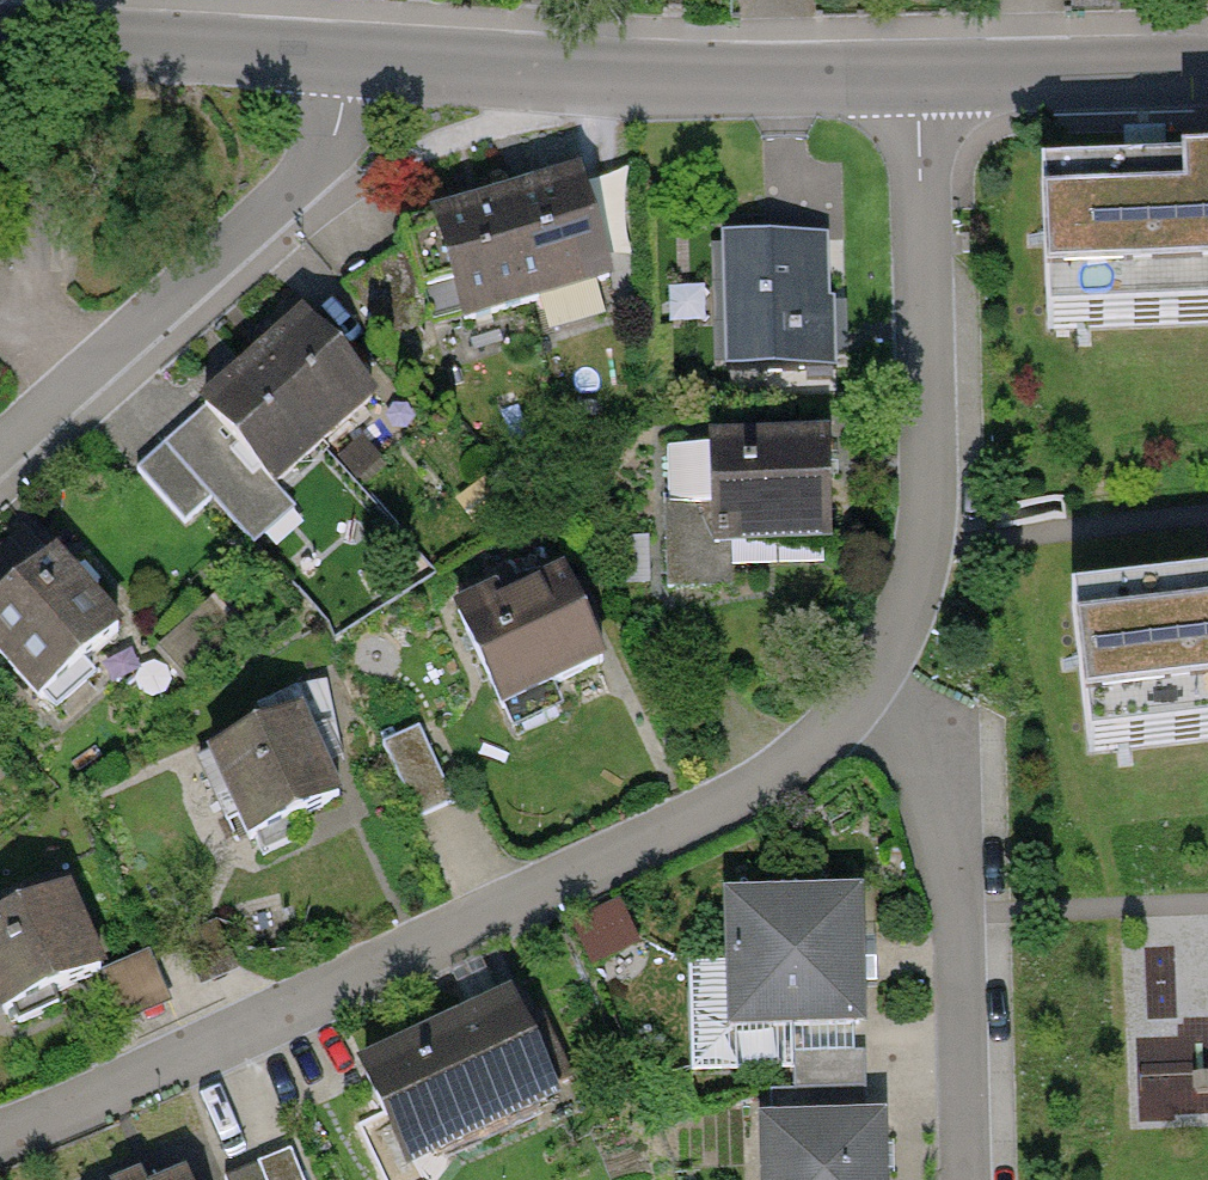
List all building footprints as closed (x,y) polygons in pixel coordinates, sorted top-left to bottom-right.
[(1076,11),(1115,9),(1114,0),(1075,0),(1076,11)] [(1127,127),(1127,146),(1164,145),(1164,127),(1127,127)] [(1042,179),(1043,210),(1046,288),(1048,332),(1207,325),(1207,173),(1182,174),(1042,179)] [(487,210),(432,227),(463,327),(610,282),(579,182),(540,194),(487,210)] [(823,237),(716,240),(720,368),(827,365),(823,237)] [(308,320),(279,346),(232,387),(135,472),(183,526),(213,500),(256,549),(300,510),(279,487),(378,399),(308,320)] [(821,439),(704,440),(704,548),(822,548),(821,439)] [(0,603),(0,674),(31,709),(111,637),(45,563),(0,603)] [(566,566),(459,614),(505,716),(612,668),(566,566)] [(1071,604),(1075,634),(1083,713),(1088,754),(1207,740),(1207,588),(1071,604)] [(302,712),(202,755),(238,839),(338,795),(302,712)] [(385,748),(419,822),(459,804),(424,730),(385,748)] [(0,921),(0,1025),(103,974),(64,891),(0,921)] [(857,897),(729,900),(731,965),(733,1029),(860,1025),(857,897)] [(103,974),(128,1026),(173,1005),(149,953),(103,974)] [(733,1029),(731,965),(690,966),(693,1068),(792,1066),(792,1052),(861,1050),(860,1025),(733,1029)] [(518,979),(360,1053),(412,1162),(569,1088),(518,979)] [(1137,1031),(1138,1115),(1204,1115),(1204,1030),(1137,1031)] [(769,1090),(770,1126),(869,1123),(867,1050),(861,1050),(792,1052),(792,1066),(792,1089),(769,1090)] [(764,1126),(766,1179),(882,1179),(880,1123),(869,1123),(770,1126),(764,1126)] [(226,1179),(305,1179),(293,1152),(226,1179)]
